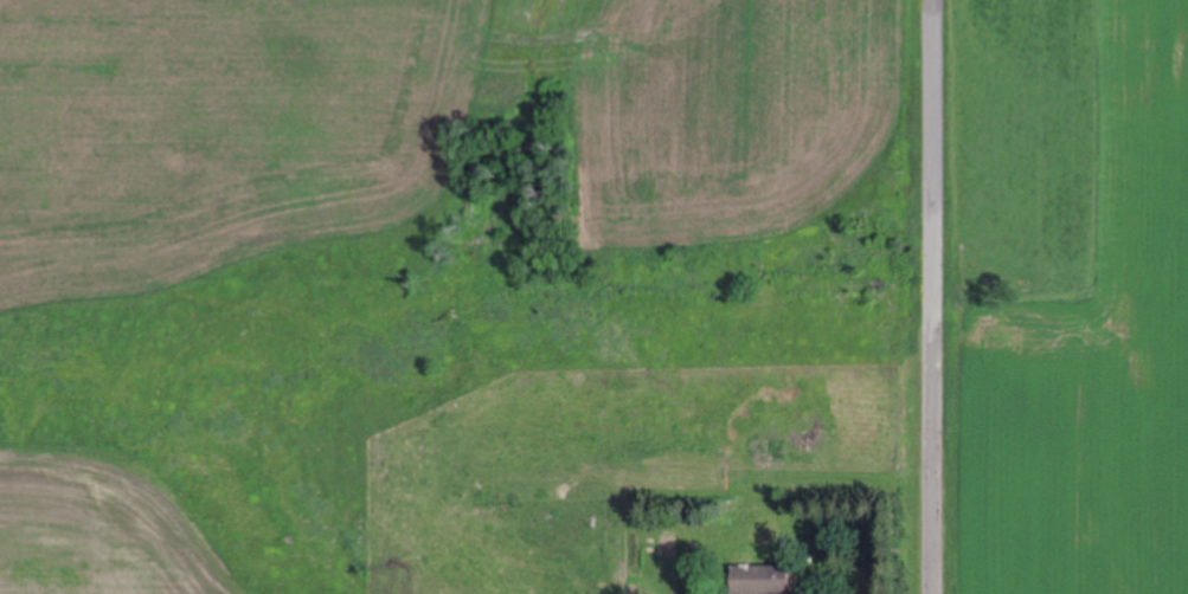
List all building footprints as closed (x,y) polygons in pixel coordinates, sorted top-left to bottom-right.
[(730,593),(793,593),(793,567),(730,567),(730,593)]
